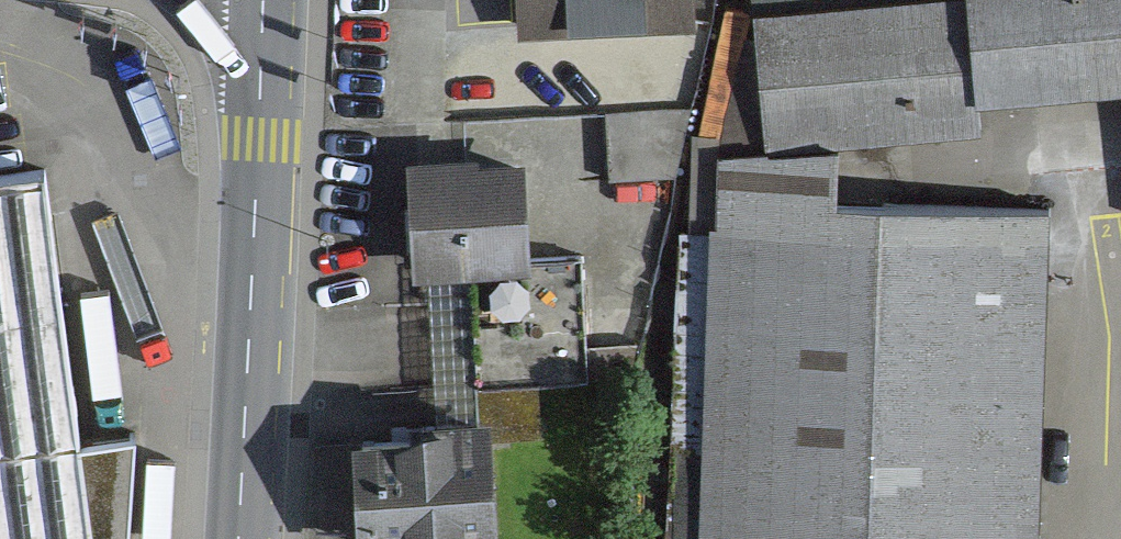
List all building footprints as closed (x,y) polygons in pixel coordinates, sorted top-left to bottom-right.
[(528,45),(695,37),(693,0),(526,0),(528,45)] [(759,8),(771,144),(992,125),(990,96),(1120,85),(1120,0),(847,0),(759,8)] [(668,111),(610,113),(613,178),(671,175),(668,111)] [(726,150),(718,538),(1055,538),(1062,210),(858,206),(859,153),(726,150)] [(540,162),(435,169),(442,273),(548,266),(540,162)] [(134,447),(92,453),(53,181),(0,189),(0,538),(133,538),(134,447)] [(587,266),(476,274),(484,390),(595,382),(587,266)] [(510,422),(379,434),(389,538),(449,538),(521,532),(510,422)]
